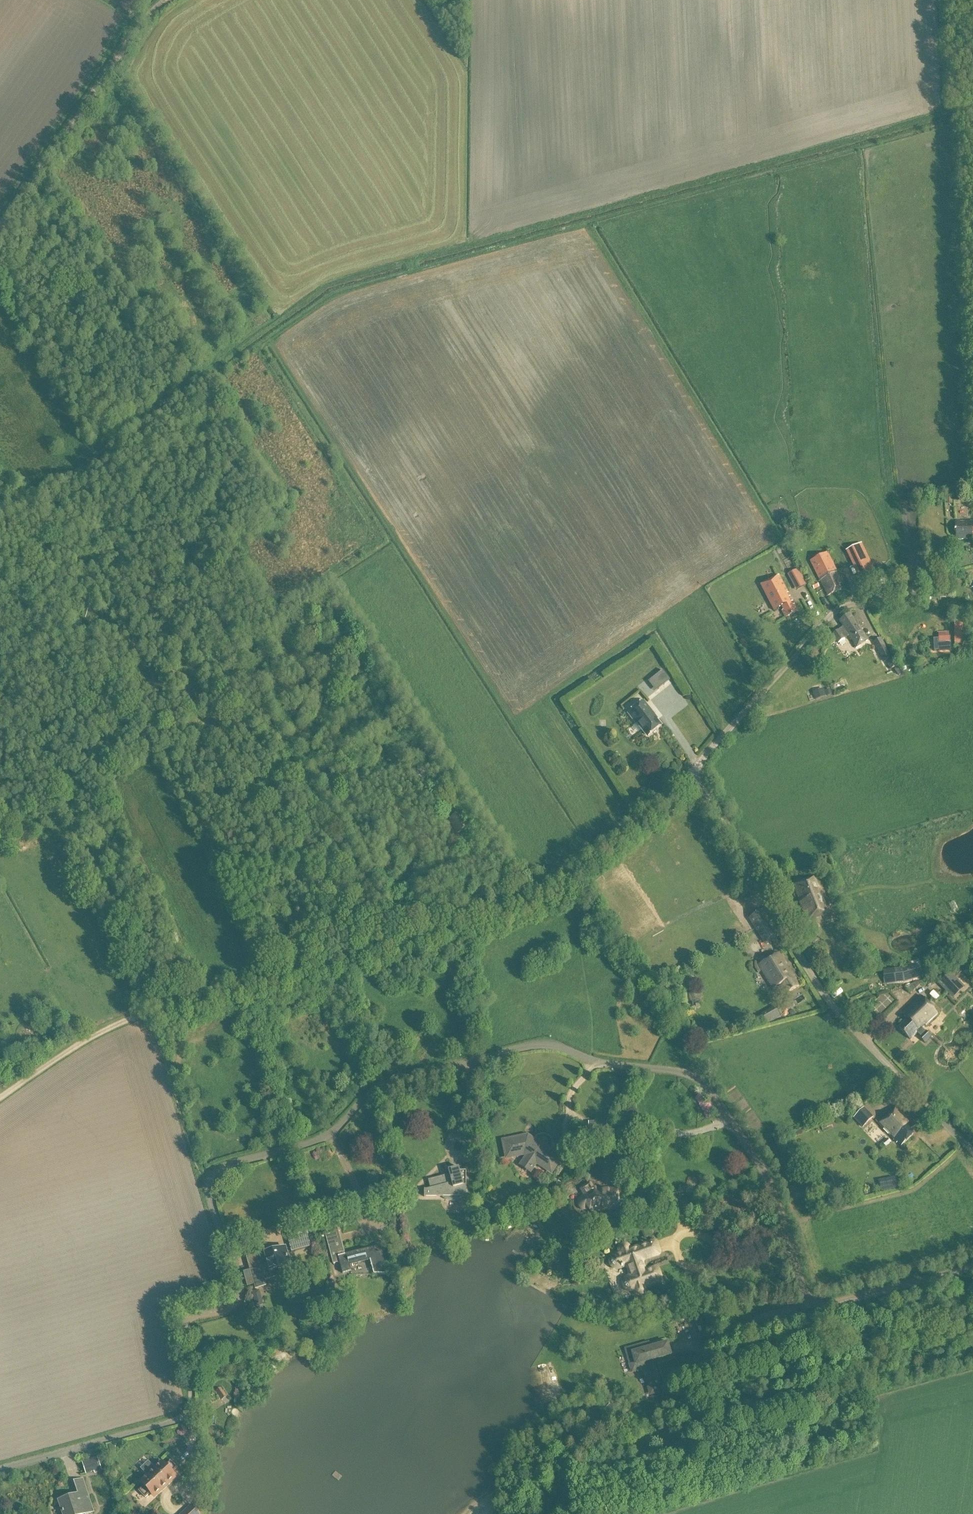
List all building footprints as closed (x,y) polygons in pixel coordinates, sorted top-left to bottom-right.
[(972,540),(972,522),(955,523),(956,540),(972,540)] [(789,524),(784,528),(795,546),(802,542),(798,536),(799,535),(793,524),(789,524)] [(840,586),(842,584),(828,553),(811,562),(828,597),(842,591),(840,586)] [(797,589),(806,585),(798,568),(789,573),(797,589)] [(779,577),(761,586),(774,612),(782,608),(783,611),(782,611),(786,619),(797,613),(794,606),(792,606),(790,603),(792,603),(789,598),(788,598),(786,595),(788,594),(779,577)] [(842,622),(845,627),(832,636),(838,644),(848,638),(856,650),(869,641),(858,626),(859,625),(856,622),(851,615),(842,622)] [(954,625),(954,642),(969,642),(969,625),(954,625)] [(938,634),(938,644),(949,643),(949,634),(938,634)] [(873,643),(884,663),(886,662),(890,670),(896,667),(894,663),(893,664),(891,660),(891,659),(881,639),(873,643)] [(663,672),(649,683),(656,692),(670,681),(663,672)] [(822,691),(813,694),(815,701),(825,698),(822,691)] [(658,719),(644,701),(627,714),(647,739),(662,727),(657,720),(658,719)] [(462,813),(449,820),(456,835),(470,828),(462,813)] [(794,887),(807,922),(827,915),(820,896),(821,894),(819,890),(817,889),(813,879),(794,887)] [(766,943),(778,936),(761,911),(750,918),(766,943)] [(785,995),(799,986),(779,953),(759,966),(773,990),(779,986),(785,995)] [(902,971),(886,972),(887,985),(904,984),(918,979),(914,967),(902,971)] [(949,974),(938,985),(953,999),(964,988),(960,984),(955,979),(962,973),(960,970),(949,974)] [(921,997),(913,1004),(902,1014),(908,1020),(899,1028),(910,1040),(917,1034),(920,1037),(919,1038),(924,1044),(931,1037),(926,1032),(925,1033),(922,1029),(925,1026),(926,1027),(938,1016),(921,997)] [(910,1131),(916,1125),(896,1106),(879,1123),(898,1143),(899,1142),(902,1146),(914,1134),(910,1131)] [(863,1109),(853,1119),(863,1128),(873,1118),(863,1109)] [(607,1123),(588,1123),(589,1139),(607,1138),(607,1123)] [(551,1174),(560,1160),(546,1149),(550,1143),(541,1137),(536,1143),(527,1137),(503,1142),(507,1159),(524,1155),(527,1157),(521,1166),(530,1173),(536,1163),(551,1174)] [(887,1139),(882,1143),(886,1148),(891,1143),(887,1139)] [(461,1199),(463,1198),(466,1198),(466,1172),(448,1172),(449,1176),(428,1181),(430,1190),(424,1190),(424,1198),(441,1198),(443,1199),(445,1200),(447,1201),(449,1202),(451,1202),(453,1202),(455,1202),(457,1201),(459,1201),(461,1199)] [(599,1210),(618,1209),(617,1191),(596,1192),(595,1189),(592,1190),(589,1186),(582,1190),(587,1197),(582,1200),(592,1214),(599,1210)] [(680,1201),(681,1210),(689,1209),(687,1200),(680,1201)] [(291,1234),(296,1252),(317,1246),(312,1228),(291,1234)] [(376,1255),(374,1248),(345,1256),(338,1229),(325,1232),(333,1265),(340,1263),(342,1274),(351,1272),(350,1267),(370,1262),(374,1276),(388,1276),(382,1254),(376,1255)] [(643,1287),(661,1281),(658,1271),(643,1276),(638,1262),(660,1255),(655,1242),(629,1251),(627,1244),(618,1248),(620,1254),(612,1257),(617,1270),(624,1267),(628,1278),(622,1281),(626,1293),(634,1290),(636,1297),(645,1294),(643,1287)] [(277,1271),(290,1267),(285,1248),(265,1254),(264,1247),(255,1250),(259,1263),(248,1266),(255,1290),(266,1287),(265,1281),(279,1277),(277,1271)] [(672,1324),(678,1322),(675,1313),(669,1315),(672,1324)] [(654,1360),(669,1355),(666,1345),(651,1349),(649,1344),(626,1351),(632,1372),(643,1368),(649,1389),(661,1385),(654,1360)] [(100,1457),(82,1462),(86,1475),(94,1472),(95,1474),(102,1472),(101,1469),(104,1468),(100,1457)] [(172,1474),(177,1469),(171,1462),(165,1467),(162,1464),(155,1470),(154,1469),(147,1475),(148,1477),(141,1483),(144,1487),(139,1492),(145,1498),(151,1494),(154,1497),(175,1477),(172,1474)] [(93,1512),(82,1480),(74,1483),(79,1497),(67,1501),(67,1499),(59,1502),(63,1513),(88,1513),(93,1512)]
